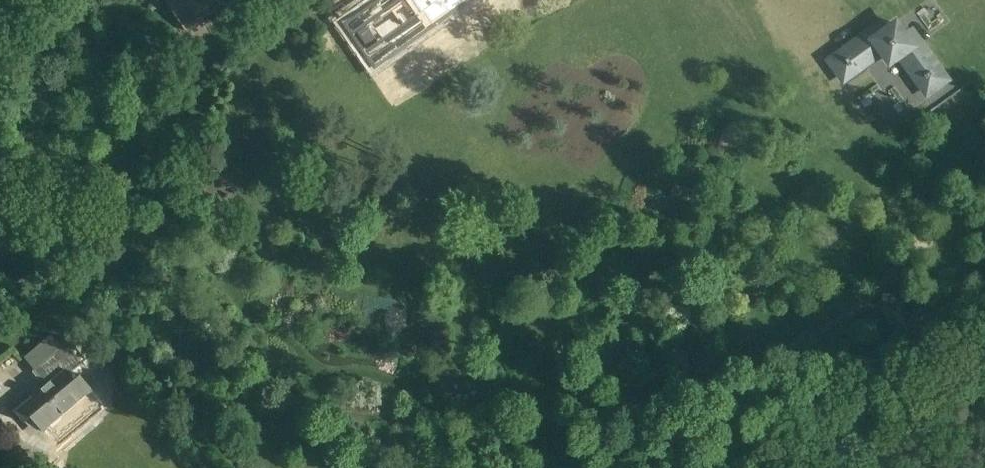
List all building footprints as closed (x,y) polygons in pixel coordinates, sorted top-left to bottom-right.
[(166,1),(187,31),(204,20),(196,10),(212,0),(168,0),(166,1)] [(432,24),(477,0),(422,0),(432,24)] [(841,47),(824,59),(843,85),(880,58),(886,66),(888,68),(895,63),(898,61),(926,99),(952,80),(913,25),(906,30),(896,17),(871,36),(866,29),(846,43),(847,43),(841,47)] [(47,428),(57,440),(79,422),(75,417),(83,411),(87,415),(98,406),(88,394),(93,390),(79,374),(71,381),(67,375),(86,359),(69,339),(31,372),(32,372),(33,371),(45,385),(14,411),(15,412),(16,411),(24,421),(23,422),(23,423),(32,416),(43,430),(42,430),(43,431),(47,428)]
